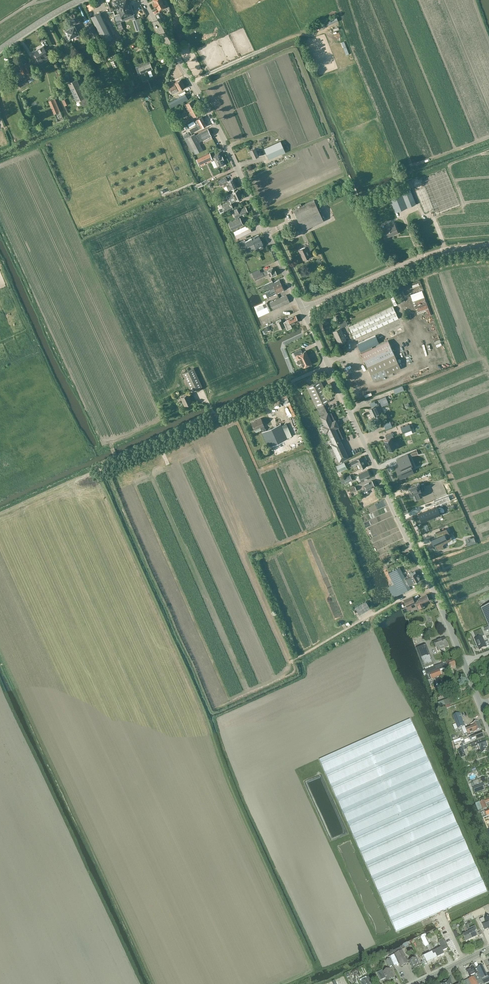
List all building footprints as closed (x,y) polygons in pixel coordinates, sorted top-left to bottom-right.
[(113,1),(117,10),(131,5),(130,0),(116,0),(113,1)] [(166,7),(165,4),(164,5),(161,0),(153,0),(154,2),(153,3),(156,7),(157,7),(159,11),(166,7)] [(115,15),(114,16),(116,20),(119,19),(134,14),(131,5),(117,10),(118,14),(115,15)] [(100,13),(91,17),(104,41),(107,48),(116,44),(112,36),(105,22),(100,13)] [(139,18),(133,20),(135,25),(136,31),(142,29),(139,18)] [(92,38),(98,35),(92,22),(86,25),(92,38)] [(78,37),(82,35),(78,27),(76,28),(74,26),(65,30),(67,35),(65,36),(67,39),(69,38),(69,39),(77,35),(78,37)] [(53,56),(48,48),(45,50),(43,47),(34,53),(38,58),(37,59),(39,62),(47,57),(48,59),(53,56)] [(28,80),(35,77),(27,63),(23,65),(20,59),(15,61),(22,74),(24,73),(28,80)] [(152,69),(149,62),(136,67),(138,74),(152,69)] [(13,84),(18,82),(13,75),(9,77),(13,84)] [(78,82),(76,78),(68,81),(76,100),(79,98),(82,103),(86,101),(84,96),(78,82)] [(179,90),(185,87),(181,79),(175,83),(177,87),(177,86),(179,90)] [(178,91),(174,83),(173,81),(168,84),(169,86),(168,86),(166,87),(168,91),(170,90),(172,94),(178,91)] [(176,106),(188,99),(185,94),(173,100),(174,100),(169,102),(172,107),(176,105),(176,106)] [(55,98),(53,99),(48,101),(54,114),(58,112),(60,111),(55,98)] [(191,117),(185,120),(182,121),(184,124),(186,123),(192,120),(198,117),(197,114),(200,113),(192,100),(185,103),(189,111),(189,112),(191,117)] [(192,128),(189,130),(191,133),(194,132),(206,125),(202,117),(197,119),(200,124),(192,128)] [(194,134),(185,139),(191,152),(193,151),(195,154),(203,150),(199,142),(211,136),(208,129),(195,135),(194,134)] [(264,150),(268,159),(283,153),(279,143),(264,150)] [(256,151),(259,149),(258,146),(255,148),(255,147),(249,150),(253,158),(258,155),(256,151)] [(210,153),(196,159),(200,166),(214,159),(218,167),(224,164),(223,160),(224,160),(222,156),(221,156),(219,152),(212,155),(213,156),(211,157),(210,153)] [(224,187),(226,186),(228,191),(236,187),(232,179),(228,181),(226,177),(218,180),(220,185),(223,184),(224,187)] [(422,184),(422,182),(422,181),(421,180),(421,179),(419,178),(418,177),(417,177),(415,177),(414,178),(413,179),(412,180),(411,181),(411,182),(411,183),(412,184),(412,186),(414,187),(416,188),(418,188),(419,187),(420,186),(421,186),(421,185),(422,184)] [(395,212),(416,204),(408,185),(399,189),(399,188),(387,193),(395,212)] [(225,206),(222,207),(224,212),(233,208),(230,203),(232,202),(233,201),(241,198),(238,190),(230,193),(228,194),(230,198),(228,199),(227,201),(228,203),(225,204),(225,206)] [(303,230),(323,220),(314,200),(293,209),(303,230)] [(235,217),(248,212),(246,207),(241,209),(239,206),(234,209),(235,212),(236,211),(237,212),(233,214),(235,217)] [(239,218),(228,223),(231,229),(243,224),(239,218)] [(390,234),(397,231),(394,224),(382,229),(386,237),(390,235),(390,234)] [(237,238),(251,231),(248,225),(233,231),(237,238)] [(245,240),(239,243),(241,248),(244,247),(247,253),(257,249),(257,250),(259,250),(263,249),(263,247),(262,245),(263,245),(258,235),(245,241),(245,240)] [(308,251),(311,250),(309,243),(306,245),(306,246),(298,250),(301,256),(303,260),(310,256),(308,251)] [(270,277),(277,274),(275,270),(274,270),(272,267),(267,270),(263,272),(265,276),(269,274),(270,277)] [(262,272),(260,272),(259,269),(249,274),(251,277),(253,276),(255,280),(264,276),(262,272)] [(274,288),(281,284),(279,280),(273,282),(272,281),(264,285),(265,288),(268,287),(270,290),(274,288)] [(274,288),(270,290),(265,292),(267,298),(284,290),(281,284),(274,288)] [(422,290),(410,295),(413,303),(425,299),(422,290)] [(273,310),(289,302),(286,295),(269,302),(273,310)] [(417,315),(426,313),(425,310),(428,309),(427,304),(417,308),(418,312),(416,313),(417,315)] [(349,327),(354,338),(398,318),(393,307),(349,327)] [(298,321),(295,315),(285,320),(286,321),(283,322),(287,329),(291,327),(290,324),(298,321)] [(280,319),(276,321),(279,329),(284,327),(280,319)] [(340,328),(333,331),(338,341),(339,344),(345,341),(346,341),(344,337),(345,336),(345,335),(345,334),(343,334),(340,328)] [(372,348),(371,346),(379,343),(375,335),(357,344),(360,351),(368,347),(369,349),(361,353),(373,380),(400,368),(388,341),(372,348)] [(303,367),(311,363),(306,351),(302,352),(301,349),(293,352),(295,356),(297,355),(299,359),(297,359),(297,361),(298,363),(300,364),(301,363),(303,367)] [(191,391),(202,386),(193,368),(182,373),(191,391)] [(316,406),(323,403),(330,400),(320,380),(313,383),(312,382),(310,383),(311,384),(306,386),(316,406)] [(184,405),(191,402),(188,394),(181,397),(184,405)] [(325,408),(323,403),(316,406),(318,411),(325,408)] [(377,404),(375,405),(369,408),(373,417),(379,414),(379,413),(382,412),(380,409),(379,409),(377,404)] [(326,432),(327,431),(337,427),(338,426),(335,420),(334,420),(331,413),(328,414),(327,413),(325,408),(318,411),(320,416),(324,425),(323,426),(326,432)] [(260,418),(251,422),(254,429),(255,432),(261,429),(262,432),(268,447),(287,439),(280,423),(266,430),(264,425),(260,418)] [(409,424),(400,427),(403,433),(405,432),(411,430),(409,424)] [(342,438),(337,427),(327,431),(333,443),(331,443),(333,447),(329,449),(332,457),(336,455),(339,461),(348,457),(340,440),(342,438)] [(388,451),(396,448),(395,447),(391,438),(393,437),(391,433),(385,435),(387,439),(383,441),(384,441),(385,444),(385,445),(384,444),(384,445),(385,447),(386,448),(387,447),(388,451)] [(360,469),(365,466),(361,457),(360,457),(356,459),(350,462),(352,466),(358,463),(360,469)] [(400,465),(396,467),(400,477),(409,473),(407,469),(411,467),(407,458),(398,462),(400,465)] [(344,462),(336,466),(334,467),(337,472),(346,468),(344,462)] [(370,477),(367,469),(358,474),(361,481),(370,477)] [(344,483),(352,479),(350,475),(342,479),(344,483)] [(366,489),(374,486),(372,480),(364,484),(365,486),(363,487),(364,490),(366,489)] [(416,484),(408,487),(409,490),(408,491),(409,495),(412,494),(414,499),(421,495),(419,491),(420,491),(419,486),(417,487),(416,484)] [(421,522),(440,514),(437,507),(437,506),(418,514),(421,522)] [(433,545),(434,545),(436,549),(436,550),(443,547),(441,548),(440,545),(441,545),(441,544),(445,542),(447,541),(447,540),(448,540),(449,540),(449,539),(449,538),(448,535),(447,533),(446,529),(446,528),(435,533),(436,533),(437,536),(430,539),(433,545)] [(466,543),(467,546),(476,543),(474,537),(470,538),(471,541),(466,543)] [(399,567),(388,573),(394,584),(391,585),(397,596),(411,588),(409,585),(411,585),(413,584),(413,583),(419,579),(418,578),(419,577),(419,576),(418,575),(417,575),(415,572),(412,573),(411,572),(409,573),(408,573),(408,574),(409,575),(405,577),(399,567)] [(426,594),(419,597),(419,598),(415,600),(418,607),(425,604),(425,603),(425,602),(429,600),(426,594)] [(412,597),(404,601),(406,607),(415,603),(412,597)] [(364,603),(356,605),(358,612),(355,612),(356,616),(358,615),(360,620),(368,617),(364,603)] [(474,633),(477,639),(475,639),(480,650),(486,647),(488,645),(488,643),(488,641),(484,643),(482,637),(484,636),(481,630),(474,633)] [(446,637),(433,642),(435,649),(437,648),(438,650),(448,646),(446,640),(446,639),(446,637)] [(425,666),(432,663),(429,655),(426,646),(418,649),(421,658),(422,657),(425,666)] [(449,661),(425,671),(423,671),(424,676),(426,675),(428,680),(431,679),(431,680),(442,676),(440,670),(443,669),(444,668),(446,672),(453,669),(455,668),(455,666),(456,666),(454,661),(450,662),(449,661)] [(444,794),(427,757),(410,720),(320,760),(336,797),(396,931),(487,891),(444,794)] [(458,721),(451,724),(456,737),(463,734),(458,721)] [(471,726),(466,728),(468,733),(473,731),(474,732),(481,729),(478,722),(471,725),(471,726)] [(471,737),(472,740),(473,742),(484,738),(482,732),(471,737)] [(472,740),(471,737),(469,738),(468,736),(463,738),(465,741),(463,742),(464,744),(465,744),(466,744),(471,743),(470,740),(472,740)] [(481,740),(471,744),(472,748),(478,746),(480,750),(482,753),(487,751),(486,748),(488,747),(485,740),(482,742),(481,740)] [(483,784),(473,788),(475,793),(485,789),(483,784)] [(480,803),(479,801),(475,803),(477,811),(482,809),(483,810),(487,808),(485,803),(488,802),(488,798),(484,801),(480,803)] [(480,920),(485,930),(488,929),(488,930),(488,919),(485,921),(484,918),(480,920)] [(466,942),(472,939),(465,926),(464,923),(461,924),(466,934),(463,935),(466,942)] [(465,926),(472,939),(478,937),(475,931),(477,930),(475,926),(470,929),(468,925),(465,926)] [(425,936),(421,938),(425,947),(429,945),(425,936)] [(433,952),(436,959),(445,955),(443,950),(448,948),(444,940),(438,942),(441,948),(435,951),(432,944),(429,945),(433,952)] [(401,967),(408,963),(402,951),(395,954),(401,967)] [(427,963),(436,959),(433,952),(430,953),(424,956),(427,963)] [(414,970),(420,967),(415,956),(412,958),(413,960),(410,962),(414,970)] [(469,977),(477,973),(474,966),(470,968),(470,969),(466,971),(469,977)] [(483,966),(477,969),(482,980),(488,977),(487,974),(483,966)] [(383,971),(377,973),(381,980),(386,978),(387,981),(395,978),(390,969),(383,972),(383,971)] [(372,981),(369,976),(366,977),(368,980),(361,983),(362,983),(370,983),(369,983),(372,981)]
